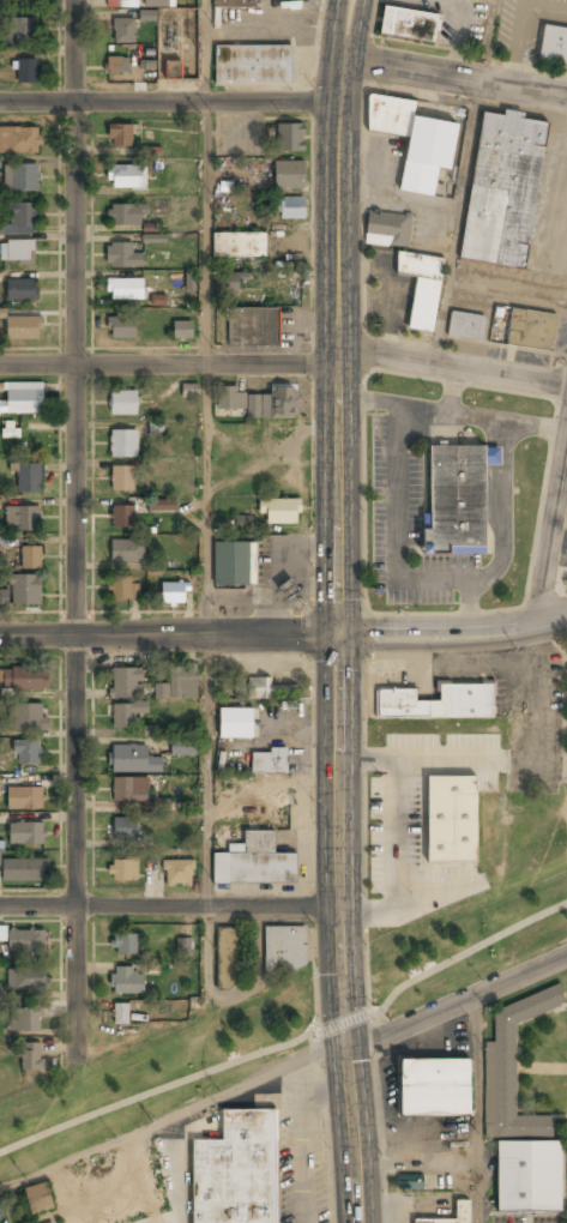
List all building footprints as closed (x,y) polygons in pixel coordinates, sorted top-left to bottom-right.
[(254,8),(254,0),(213,0),(213,8),(254,8)] [(436,42),(439,14),(382,6),(379,35),(436,42)] [(35,41),(35,19),(17,19),(17,41),(35,41)] [(114,43),(134,43),(134,19),(114,19),(114,43)] [(543,25),(537,62),(566,66),(566,28),(543,25)] [(215,83),(292,83),(292,44),(215,44),(215,83)] [(37,83),(37,54),(18,54),(18,83),(37,83)] [(129,73),(129,58),(105,58),(105,73),(129,73)] [(180,78),(180,60),(165,61),(167,79),(180,78)] [(366,132),(408,138),(400,192),(435,195),(439,168),(452,170),(458,122),(414,116),(416,101),(370,95),(366,132)] [(548,120),(482,110),(460,260),(525,270),(548,120)] [(304,122),(277,122),(277,151),(304,151),(304,122)] [(134,125),(109,125),(109,149),(134,149),(134,125)] [(40,153),(40,127),(0,127),(0,153),(40,153)] [(306,161),(275,161),(275,188),(306,188),(306,161)] [(6,192),(38,192),(38,164),(6,164),(6,192)] [(145,167),(109,167),(109,188),(145,188),(145,167)] [(306,197),(276,197),(276,219),(306,219),(306,197)] [(36,201),(10,201),(10,223),(0,223),(0,233),(36,233),(36,201)] [(108,205),(108,227),(140,227),(140,205),(108,205)] [(412,216),(369,211),(366,243),(408,248),(412,216)] [(266,233),(213,233),(213,255),(266,257),(266,233)] [(165,234),(142,234),(142,243),(165,243),(165,234)] [(0,259),(35,260),(35,240),(1,239),(0,259)] [(133,242),(107,242),(107,267),(143,267),(143,252),(133,252),(133,242)] [(416,277),(408,330),(434,333),(445,259),(399,252),(396,275),(416,277)] [(185,290),(195,290),(195,272),(185,272),(185,290)] [(243,290),(241,273),(223,275),(224,293),(243,290)] [(144,299),(144,278),(108,278),(108,299),(144,299)] [(7,279),(7,301),(37,301),(37,279),(7,279)] [(281,307),(228,307),(228,345),(281,345),(281,307)] [(557,313),(511,308),(506,345),(553,351),(557,313)] [(482,342),(484,315),(451,313),(448,338),(482,342)] [(43,339),(43,317),(6,317),(6,339),(43,339)] [(108,337),(134,337),(134,317),(108,317),(108,337)] [(174,337),(193,337),(193,320),(174,320),(174,337)] [(43,382),(0,382),(0,414),(43,414),(43,382)] [(182,397),(198,397),(198,384),(182,384),(182,397)] [(270,394),(263,394),(263,417),(298,417),(298,386),(270,386),(270,394)] [(218,387),(217,409),(245,410),(246,388),(218,387)] [(110,415),(137,415),(137,390),(110,390),(110,415)] [(163,421),(149,421),(149,437),(163,437),(163,421)] [(137,429),(111,429),(111,457),(137,457),(137,429)] [(435,447),(489,446),(493,552),(438,554),(435,447)] [(42,493),(42,463),(17,463),(17,493),(42,493)] [(111,465),(111,492),(134,492),(134,465),(111,465)] [(263,499),(263,524),(301,524),(301,499),(263,499)] [(151,511),(175,511),(175,502),(151,502),(151,511)] [(134,506),(111,506),(111,528),(134,528),(134,506)] [(6,507),(6,531),(40,531),(40,507),(6,507)] [(234,530),(251,530),(252,516),(234,516),(234,530)] [(145,541),(111,541),(111,564),(145,564),(145,541)] [(213,586),(251,586),(251,542),(213,542),(213,586)] [(42,547),(22,547),(22,570),(42,570),(42,547)] [(42,574),(12,574),(12,606),(42,606),(42,574)] [(109,600),(140,600),(140,579),(109,579),(109,600)] [(295,583),(284,582),(283,592),(294,594),(295,583)] [(162,583),(162,604),(188,604),(188,583),(162,583)] [(8,606),(8,590),(0,590),(0,606),(8,606)] [(198,699),(198,665),(170,665),(170,686),(155,686),(155,699),(198,699)] [(47,668),(4,668),(4,691),(47,691),(47,668)] [(111,668),(111,698),(141,698),(141,668),(111,668)] [(295,686),(272,686),(272,677),(248,677),(248,698),(295,698),(295,686)] [(439,683),(439,700),(416,700),(416,688),(375,688),(375,719),(495,719),(494,683),(439,683)] [(46,704),(13,704),(13,731),(46,731),(46,704)] [(134,729),(134,713),(147,713),(147,704),(113,704),(113,729),(134,729)] [(219,739),(254,739),(254,709),(219,709),(219,739)] [(41,765),(41,740),(16,740),(16,765),(41,765)] [(171,755),(197,755),(197,741),(171,741),(171,755)] [(147,746),(111,746),(111,772),(161,772),(161,758),(147,758),(147,746)] [(252,775),(288,775),(288,749),(252,749),(252,775)] [(147,802),(147,777),(113,777),(113,802),(147,802)] [(423,863),(422,777),(472,777),(473,863),(423,863)] [(7,809),(43,809),(43,788),(7,788),(7,809)] [(169,799),(152,798),(152,815),(168,816),(169,799)] [(138,818),(114,818),(114,839),(138,839),(138,818)] [(46,844),(46,824),(10,824),(10,844),(46,844)] [(296,885),(296,854),(275,854),(275,831),(245,830),(245,843),(229,843),(229,853),(213,853),(213,884),(296,885)] [(48,880),(48,858),(4,858),(4,880),(48,880)] [(109,880),(138,880),(138,858),(109,858),(109,880)] [(192,861),(164,861),(164,886),(192,886),(192,861)] [(217,990),(239,990),(239,927),(217,927),(217,990)] [(306,927),(264,927),(264,972),(306,972),(306,927)] [(46,950),(46,929),(10,929),(10,950),(46,950)] [(111,934),(111,954),(140,954),(140,934),(111,934)] [(192,939),(176,939),(177,956),(193,956),(192,939)] [(144,994),(144,968),(111,968),(111,994),(144,994)] [(8,990),(48,990),(48,969),(8,969),(8,990)] [(494,1008),(494,1040),(484,1043),(484,1138),(553,1138),(553,1117),(517,1117),(517,1023),(562,1007),(560,987),(494,1008)] [(113,1004),(113,1024),(128,1024),(128,1004),(113,1004)] [(42,1031),(42,1008),(12,1008),(12,1031),(42,1031)] [(23,1043),(23,1072),(42,1072),(42,1043),(23,1043)] [(470,1059),(398,1059),(398,1117),(470,1117),(470,1059)] [(193,1222),(278,1222),(277,1110),(222,1110),(222,1140),(192,1140),(193,1222)] [(562,1141),(496,1141),(496,1213),(562,1213),(562,1141)] [(398,1189),(421,1189),(421,1177),(398,1177),(398,1189)] [(52,1205),(46,1185),(26,1191),(31,1211),(52,1205)] [(414,1219),(414,1222),(471,1222),(471,1200),(457,1200),(457,1219),(414,1219)]
